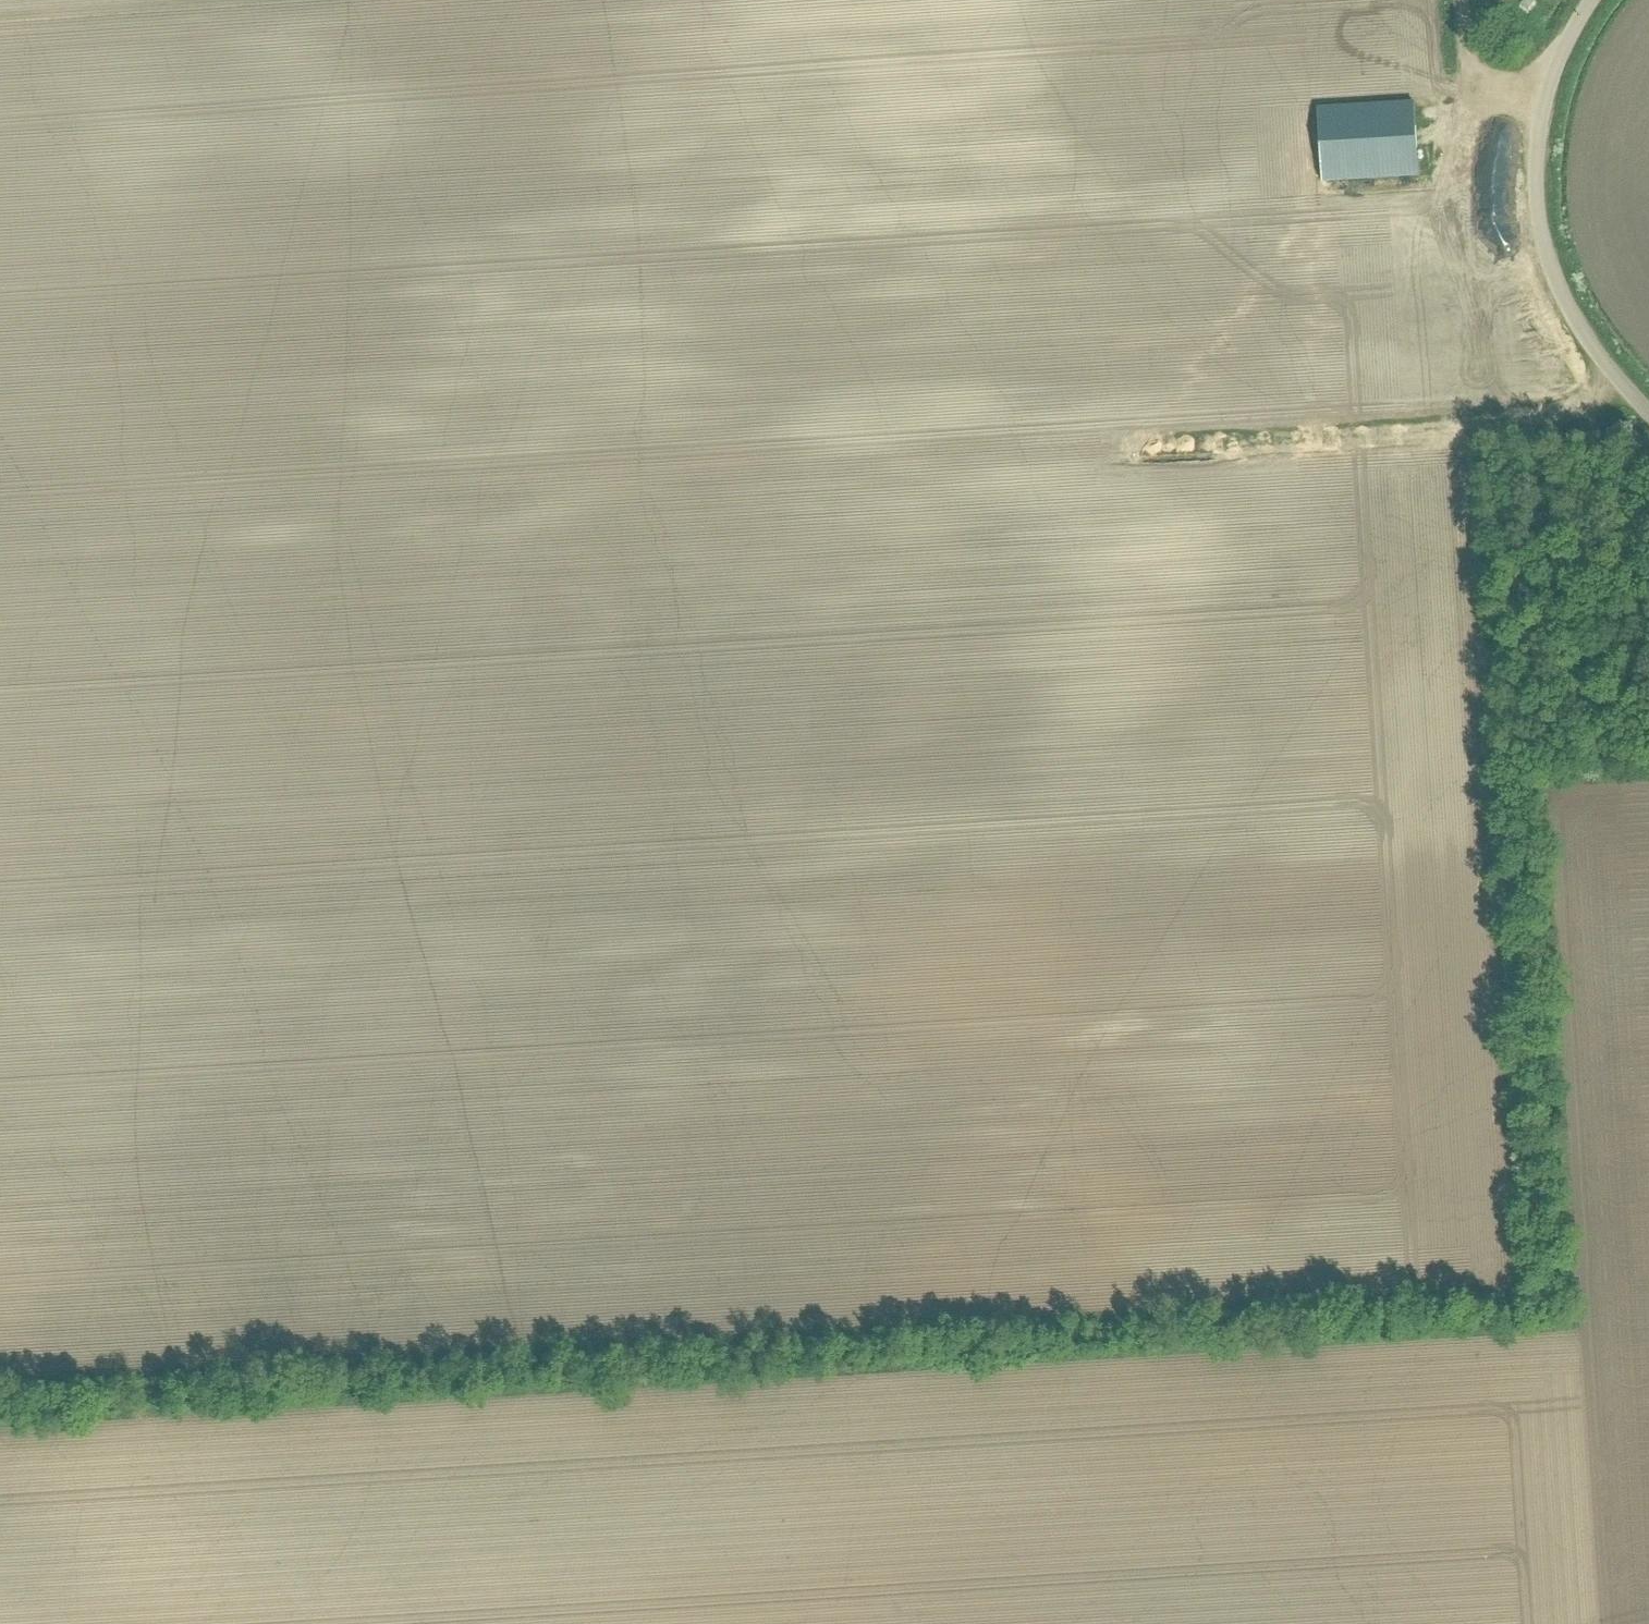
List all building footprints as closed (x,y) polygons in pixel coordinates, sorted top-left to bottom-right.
[(1322,182),(1418,176),(1414,103),(1317,110),(1322,182)]
